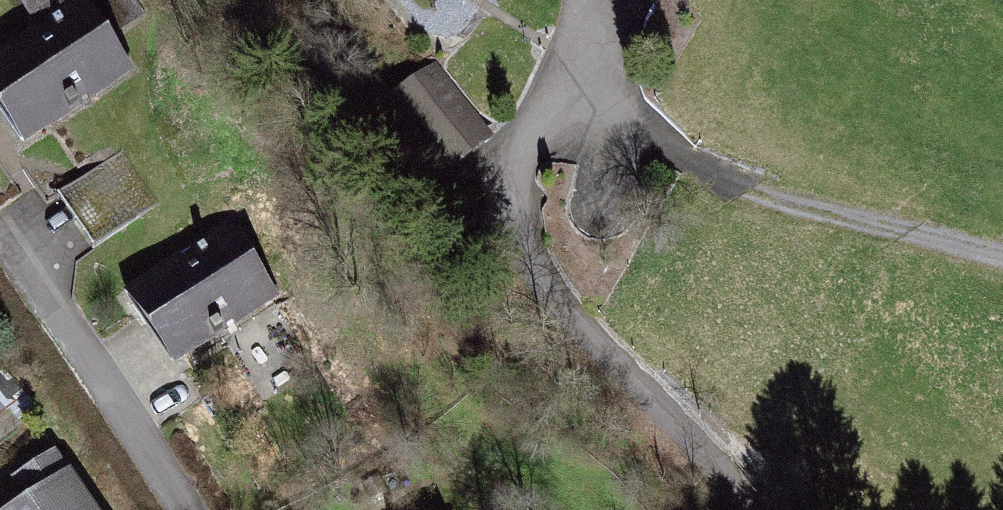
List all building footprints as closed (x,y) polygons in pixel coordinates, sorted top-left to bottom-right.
[(129,67),(108,36),(144,11),(136,0),(17,0),(40,33),(0,61),(0,113),(20,142),(129,67)] [(383,120),(450,191),(506,138),(439,67),(383,120)] [(157,204),(121,152),(58,195),(94,248),(157,204)] [(277,293),(232,226),(127,297),(172,364),(277,293)] [(0,389),(0,409),(10,400),(0,389)] [(53,458),(20,481),(34,502),(22,509),(89,509),(53,458)]
